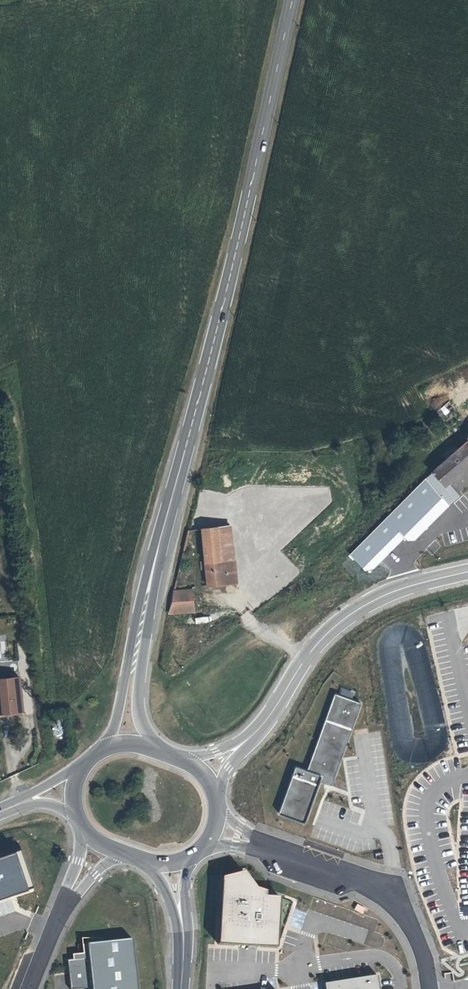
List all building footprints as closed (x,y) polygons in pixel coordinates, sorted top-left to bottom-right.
[(460,507),(467,500),(467,493),(455,480),(467,467),(467,438),(429,474),(460,507)] [(227,530),(201,532),(205,587),(219,585),(219,577),(234,575),(233,560),(229,561),(227,530)] [(235,585),(234,575),(219,577),(219,585),(235,585)] [(174,594),(171,613),(196,612),(195,593),(174,594)] [(22,711),(20,677),(0,679),(0,713),(22,711)] [(294,766),(277,813),(303,823),(317,782),(329,785),(359,704),(333,695),(305,770),(294,766)] [(462,716),(461,707),(452,708),(453,716),(462,716)] [(216,875),(213,943),(270,947),(273,895),(258,896),(259,892),(249,888),(237,869),(216,875)] [(458,923),(467,921),(467,903),(455,906),(458,923)] [(365,910),(357,905),(354,909),(363,914),(365,910)] [(134,939),(89,944),(90,958),(93,988),(94,988),(139,988),(134,939)] [(69,960),(72,988),(80,988),(93,988),(90,958),(69,960)] [(378,975),(324,983),(325,988),(380,988),(378,975)]
